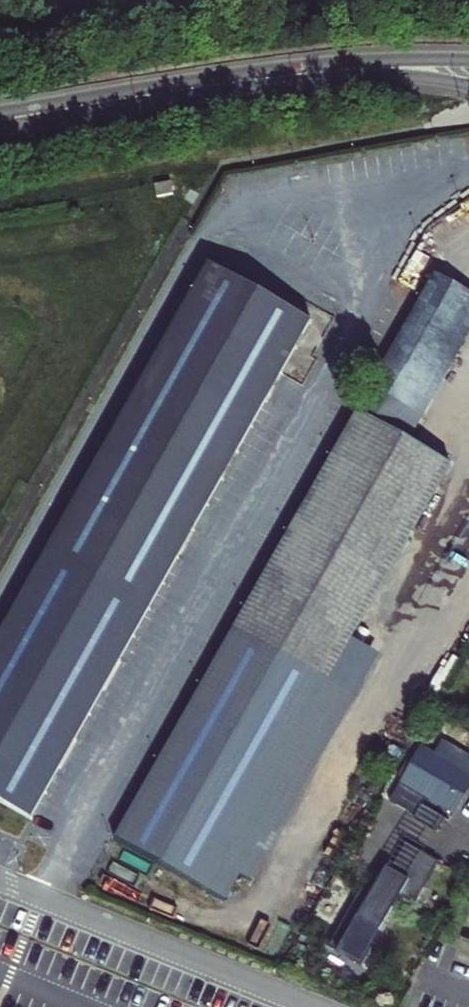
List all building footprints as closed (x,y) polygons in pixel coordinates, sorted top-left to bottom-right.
[(460,5),(458,15),(468,17),(468,7),(460,5)] [(209,267),(0,639),(0,805),(30,822),(311,323),(209,267)] [(436,276),(371,390),(406,410),(468,299),(468,295),(436,276)] [(468,339),(468,299),(406,410),(398,424),(393,432),(411,442),(416,433),(423,420),(468,339)] [(398,424),(406,410),(371,390),(363,404),(398,424)] [(393,432),(398,424),(363,404),(235,631),(298,667),(423,449),(411,442),(393,432)] [(452,465),(423,449),(298,667),(328,684),(353,640),(452,465)] [(328,684),(298,667),(235,631),(116,840),(209,893),(328,684)] [(380,656),(353,640),(328,684),(209,893),(226,902),(240,877),(251,883),(380,656)] [(463,797),(468,786),(468,756),(442,740),(433,756),(421,749),(402,781),(454,812),(463,797)] [(438,863),(402,842),(371,896),(364,892),(331,949),(361,966),(400,898),(413,906),(438,863)]
